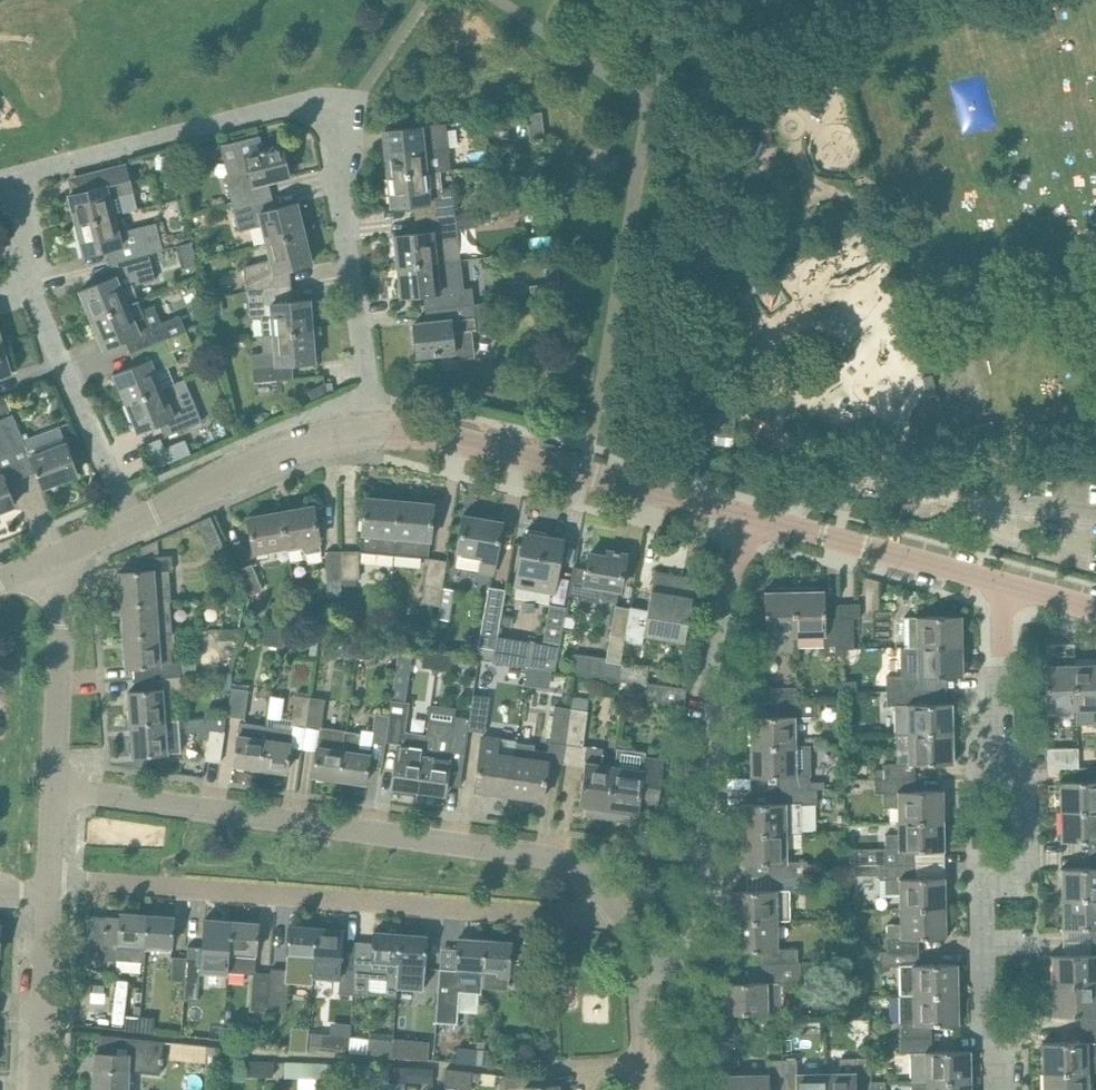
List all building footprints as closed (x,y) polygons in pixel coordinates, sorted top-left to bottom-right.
[(541,112),(527,114),(529,128),(543,126),(541,112)] [(383,130),(385,145),(388,176),(450,169),(446,124),(383,130)] [(226,178),(232,204),(264,195),(261,182),(289,175),(282,144),(264,149),(261,137),(263,136),(263,135),(232,142),(240,174),(226,178)] [(544,149),(530,150),(531,159),(545,158),(544,149)] [(77,225),(113,215),(137,208),(133,192),(126,164),(93,173),(97,187),(69,194),(77,225)] [(422,217),(455,214),(450,169),(388,176),(392,207),(421,204),(422,217)] [(263,225),(267,242),(304,233),(296,203),(268,210),(264,195),(232,204),(239,231),(263,225)] [(395,235),(398,266),(436,262),(434,244),(458,242),(455,214),(422,217),(424,232),(395,235)] [(113,215),(77,225),(85,255),(113,247),(116,262),(148,253),(161,250),(155,223),(118,232),(113,215)] [(244,266),(246,293),(279,287),(278,271),(311,263),(304,233),(267,242),(271,259),(244,266)] [(148,253),(116,262),(119,274),(80,290),(92,319),(142,298),(137,284),(155,280),(148,253)] [(436,262),(398,266),(401,297),(439,293),(441,307),(474,304),(471,276),(438,279),(436,262)] [(545,284),(529,286),(530,296),(559,293),(558,283),(545,284)] [(260,336),(274,334),(312,331),(309,300),(280,302),(279,287),(246,293),(248,318),(258,317),(260,336)] [(142,298),(92,319),(104,348),(131,337),(136,350),(189,327),(184,314),(165,321),(158,304),(147,308),(142,298)] [(451,352),(452,358),(474,356),(471,331),(477,330),(474,304),(441,307),(442,321),(413,324),(417,355),(451,352)] [(115,374),(127,404),(166,387),(159,370),(182,361),(177,350),(196,342),(189,327),(136,350),(141,363),(115,374)] [(312,331),(274,334),(275,351),(251,353),(253,382),(287,380),(285,364),(314,362),(312,331)] [(0,343),(0,375),(10,372),(1,343),(0,343)] [(947,359),(944,416),(979,419),(983,361),(947,359)] [(932,374),(922,377),(925,388),(935,386),(932,374)] [(127,404),(138,431),(165,420),(171,434),(206,420),(195,394),(188,378),(166,387),(127,404)] [(942,411),(937,394),(927,397),(928,398),(931,408),(926,410),(922,415),(920,420),(921,426),(923,432),(927,436),(934,437),(939,437),(942,448),(952,446),(955,457),(998,445),(992,420),(948,433),(942,411)] [(733,446),(735,415),(709,413),(706,444),(733,446)] [(0,419),(0,429),(9,451),(25,445),(30,457),(42,487),(77,474),(60,426),(29,438),(27,433),(21,435),(12,414),(0,419)] [(9,451),(0,429),(0,455),(9,451)] [(161,438),(147,444),(157,468),(171,462),(178,459),(172,445),(165,447),(161,438)] [(15,504),(2,475),(0,470),(0,511),(15,504)] [(395,550),(399,501),(365,497),(362,533),(361,547),(395,550)] [(433,504),(399,501),(395,550),(428,553),(429,539),(430,540),(433,504)] [(313,507),(281,512),(287,545),(301,543),(301,547),(306,553),(321,550),(319,539),(317,529),(313,507)] [(287,545),(281,512),(248,518),(254,551),(287,545)] [(458,550),(459,551),(456,566),(480,570),(480,571),(493,573),(501,521),(464,515),(458,550)] [(223,545),(210,516),(196,523),(209,551),(223,545)] [(525,533),(521,555),(516,584),(518,585),(520,573),(538,576),(536,588),(553,591),(555,579),(562,540),(546,537),(547,532),(527,529),(526,534),(525,533)] [(158,539),(141,547),(142,557),(159,556),(158,539)] [(619,590),(626,553),(607,550),(606,556),(590,553),(587,569),(574,567),(574,566),(573,566),(568,593),(617,602),(619,590)] [(341,579),(341,551),(327,552),(327,579),(341,579)] [(358,551),(341,551),(341,579),(359,578),(358,551)] [(122,604),(156,602),(171,601),(169,571),(173,571),(172,555),(159,556),(142,557),(141,558),(141,570),(119,572),(121,589),(118,589),(119,599),(121,599),(122,604)] [(439,606),(442,588),(447,561),(429,558),(422,603),(439,606)] [(238,570),(249,595),(261,589),(250,565),(238,570)] [(625,637),(642,640),(643,634),(685,641),(696,579),(654,572),(647,611),(630,608),(625,637)] [(842,655),(842,649),(841,617),(839,617),(825,617),(824,589),(822,589),(822,592),(817,592),(817,586),(795,587),(796,634),(824,634),(825,655),(842,655)] [(477,658),(494,661),(498,639),(497,639),(498,636),(506,590),(489,587),(477,658)] [(796,634),(795,587),(772,587),(772,593),(767,593),(766,591),(764,591),(765,637),(767,637),(767,635),(796,634)] [(453,590),(442,588),(439,606),(437,619),(448,620),(453,590)] [(124,631),(124,635),(158,633),(156,602),(122,604),(123,620),(120,620),(121,631),(124,631)] [(838,604),(839,617),(841,617),(842,649),(855,649),(854,626),(860,625),(860,603),(838,604)] [(535,668),(555,672),(566,607),(550,604),(542,653),(530,651),(531,645),(498,639),(494,661),(526,667),(535,668)] [(621,661),(625,637),(630,608),(615,606),(606,658),(621,661)] [(919,648),(960,647),(959,618),(962,618),(962,616),(907,617),(908,648),(919,648)] [(392,633),(407,639),(412,627),(397,621),(392,633)] [(277,645),(279,631),(265,629),(263,643),(277,645)] [(233,630),(218,631),(219,639),(234,638),(233,630)] [(293,633),(279,631),(277,645),(291,647),(293,633)] [(134,667),(135,679),(181,676),(180,661),(171,662),(170,648),(173,648),(172,632),(158,633),(124,635),(125,652),(123,653),(124,663),(126,663),(126,668),(134,667)] [(356,656),(358,642),(344,640),(342,654),(356,656)] [(372,644),(358,642),(356,656),(370,658),(372,644)] [(919,666),(900,666),(900,676),(886,676),(887,691),(924,690),(924,676),(963,676),(963,674),(961,674),(960,647),(919,648),(919,666)] [(437,653),(431,653),(423,652),(421,666),(435,668),(437,653)] [(399,653),(399,680),(411,680),(411,653),(399,653)] [(451,655),(437,653),(435,668),(449,670),(451,655)] [(599,657),(596,676),(618,679),(621,663),(621,661),(606,658),(599,657)] [(196,660),(180,661),(181,676),(197,674),(196,660)] [(1075,710),(1075,708),(1075,666),(1047,667),(1047,664),(1046,664),(1047,711),(1049,711),(1049,708),(1064,708),(1064,710),(1075,710)] [(1095,724),(1095,666),(1075,666),(1075,708),(1077,707),(1078,724),(1095,724)] [(526,667),(524,685),(532,687),(535,668),(526,667)] [(230,672),(219,673),(220,686),(231,685),(230,672)] [(181,676),(135,679),(135,691),(128,691),(129,708),(127,708),(128,719),(130,719),(131,723),(164,721),(162,691),(182,690),(181,676)] [(624,697),(684,705),(686,689),(627,680),(624,697)] [(231,687),(227,715),(244,718),(248,690),(231,687)] [(749,703),(777,703),(777,701),(781,701),(781,700),(781,687),(749,688),(749,703)] [(911,735),(951,734),(950,705),(953,705),(953,703),(925,703),(924,690),(887,691),(887,706),(895,705),(895,735),(911,735)] [(273,693),(270,716),(284,718),(287,695),(273,693)] [(473,694),(471,710),(468,730),(485,732),(490,697),(473,694)] [(306,726),(310,697),(296,695),(292,724),(306,726)] [(310,697),(306,726),(320,728),(324,699),(310,697)] [(570,709),(566,743),(583,746),(588,711),(587,711),(589,700),(573,698),(571,709),(570,709)] [(816,699),(781,700),(781,701),(777,701),(777,703),(777,716),(749,716),(749,718),(752,718),(752,746),(794,745),(793,717),(816,716),(816,699)] [(391,700),(388,716),(385,741),(398,743),(397,752),(392,786),(393,787),(392,792),(418,796),(418,790),(422,761),(426,734),(400,731),(402,719),(407,720),(409,702),(391,700)] [(570,709),(556,707),(551,741),(566,743),(570,709)] [(460,785),(468,730),(471,710),(458,708),(457,716),(454,716),(453,724),(428,721),(426,734),(422,761),(418,790),(445,794),(446,783),(460,785)] [(346,731),(339,779),(366,783),(368,766),(381,767),(385,741),(388,716),(375,714),(372,731),(361,730),(361,733),(346,731)] [(205,760),(220,762),(224,731),(226,717),(211,718),(208,738),(205,760)] [(165,734),(164,721),(131,723),(132,740),(129,741),(130,751),(133,751),(133,756),(178,752),(177,751),(175,733),(165,734)] [(260,768),(266,726),(239,722),(233,764),(260,768)] [(266,726),(260,768),(286,772),(292,729),(266,726)] [(312,775),(339,779),(346,731),(328,728),(328,734),(319,732),(312,775)] [(951,734),(911,735),(911,763),(885,763),(885,778),(915,777),(915,764),(954,763),(954,761),(951,761),(951,734)] [(482,736),(475,789),(508,794),(514,756),(496,754),(498,739),(482,736)] [(542,799),(549,752),(534,750),(535,745),(516,742),(514,756),(508,794),(542,799)] [(779,789),(818,788),(818,787),(812,787),(811,745),(794,745),(752,746),(753,774),(750,774),(750,776),(779,776),(779,789)] [(603,749),(587,746),(579,806),(581,806),(581,804),(587,805),(585,815),(608,818),(615,765),(601,763),(603,749)] [(1078,747),(1047,748),(1047,768),(1078,767),(1078,747)] [(615,765),(608,818),(629,821),(631,811),(636,812),(636,814),(638,814),(640,798),(657,801),(657,803),(658,803),(664,760),(645,758),(643,769),(615,765)] [(1062,811),(1095,810),(1095,767),(1087,767),(1087,781),(1059,781),(1059,783),(1061,783),(1062,811)] [(915,791),(915,777),(885,778),(876,778),(876,792),(885,792),(885,806),(902,806),(902,821),(941,820),(941,792),(943,792),(943,790),(915,791)] [(818,788),(779,789),(779,803),(740,804),(740,806),(742,805),(743,834),(786,832),(785,804),(819,803),(818,788)] [(1062,811),(1063,839),(1060,839),(1060,841),(1088,841),(1088,854),(1095,854),(1095,810),(1062,811)] [(880,863),(880,866),(917,865),(916,851),(945,850),(945,848),(942,848),(941,820),(902,821),(902,834),(886,834),(887,863),(880,863)] [(786,862),(786,832),(743,834),(744,862),(741,862),(741,864),(769,863),(769,877),(809,876),(808,862),(786,862)] [(844,832),(832,832),(832,845),(845,845),(844,832)] [(1095,897),(1095,854),(1088,854),(1089,867),(1061,868),(1061,870),(1063,870),(1064,898),(1095,897)] [(903,898),(903,908),(943,907),(943,879),(945,879),(945,877),(917,878),(917,865),(880,866),(880,880),(880,898),(903,898)] [(734,921),(776,920),(790,919),(789,891),(809,890),(809,876),(769,877),(770,890),(730,891),(731,893),(733,893),(734,921)] [(1095,940),(1095,897),(1064,898),(1064,926),(1062,926),(1062,928),(1090,928),(1090,940),(1095,940)] [(944,935),(943,907),(903,908),(904,925),(888,925),(889,951),(882,951),(882,952),(919,951),(918,938),(946,937),(946,935),(944,935)] [(120,917),(88,915),(85,958),(143,962),(144,945),(146,915),(120,913),(120,917)] [(144,945),(161,946),(160,950),(171,951),(174,917),(146,915),(144,945)] [(227,965),(230,921),(205,919),(202,959),(186,958),(184,981),(185,981),(184,994),(181,1023),(190,1024),(192,1002),(197,1002),(200,963),(227,965)] [(777,949),(776,920),(734,921),(734,949),(732,949),(732,951),(760,950),(760,963),(800,962),(799,949),(777,949)] [(258,923),(230,921),(227,965),(255,967),(258,923)] [(270,973),(267,1009),(268,1009),(285,1011),(287,980),(311,982),(312,975),(316,927),(289,925),(286,969),(271,968),(270,973)] [(316,927),(312,975),(340,977),(340,969),(340,964),(342,940),(342,929),(316,927)] [(400,934),(396,987),(423,989),(425,951),(427,936),(415,935),(415,930),(402,929),(402,934),(400,934)] [(355,970),(353,994),(367,995),(368,978),(386,979),(385,996),(395,997),(396,987),(400,934),(374,932),(371,971),(355,970)] [(439,969),(435,1025),(458,1026),(460,993),(480,995),(481,988),(481,985),(482,974),(484,940),(458,938),(456,964),(456,970),(439,969)] [(482,974),(481,985),(499,986),(500,976),(509,976),(523,976),(525,953),(510,952),(511,942),(484,940),(482,974)] [(1090,940),(1090,954),(1051,955),(1051,957),(1054,957),(1054,985),(1095,984),(1095,940),(1090,940)] [(955,966),(958,966),(958,964),(919,964),(919,951),(882,952),(882,967),(900,967),(900,994),(956,993),(955,966)] [(184,981),(186,958),(173,957),(171,980),(184,981)] [(801,962),(800,962),(760,963),(760,981),(721,982),(721,984),(724,984),(724,1011),(722,1011),(722,1013),(780,1012),(780,982),(802,982),(801,962)] [(340,977),(338,992),(353,994),(355,970),(341,969),(340,969),(340,977)] [(253,971),(250,1008),(257,1009),(267,1009),(270,973),(253,971)] [(1095,1028),(1095,984),(1054,985),(1055,1013),(1052,1013),(1052,1015),(1080,1015),(1081,1028),(1095,1028)] [(957,1022),(956,993),(900,994),(901,1039),(931,1038),(931,1024),(959,1024),(959,1022),(957,1022)] [(257,1009),(256,1022),(266,1022),(267,1009),(257,1009)] [(138,1031),(139,1017),(115,1015),(114,1029),(138,1031)] [(138,1031),(153,1033),(154,1018),(139,1017),(138,1031)] [(739,1022),(708,1022),(708,1038),(740,1037),(739,1022)] [(868,1030),(868,1022),(854,1022),(854,1031),(868,1030)] [(221,1039),(223,1025),(210,1024),(209,1038),(221,1039)] [(239,1026),(223,1025),(221,1039),(237,1040),(239,1026)] [(290,1046),(289,1049),(306,1051),(306,1047),(307,1033),(308,1029),(292,1027),(290,1046)] [(1081,1028),(1081,1041),(1042,1042),(1042,1044),(1044,1044),(1045,1071),(1086,1070),(1095,1070),(1095,1062),(1095,1042),(1095,1028),(1081,1028)] [(351,1037),(350,1037),(307,1033),(306,1047),(349,1051),(351,1037)] [(127,1071),(162,1073),(163,1041),(107,1035),(105,1053),(95,1052),(94,1085),(91,1085),(90,1089),(127,1089),(127,1071)] [(392,1041),(390,1055),(406,1056),(425,1058),(427,1041),(392,1038),(392,1041)] [(913,1081),(969,1080),(968,1052),(971,1052),(971,1050),(932,1051),(931,1038),(901,1039),(901,1053),(912,1053),(913,1081)] [(390,1055),(392,1041),(379,1040),(378,1054),(390,1055)] [(205,1066),(219,1067),(219,1047),(206,1045),(205,1066)] [(462,1062),(476,1063),(477,1049),(463,1048),(462,1062)] [(491,1050),(477,1049),(476,1063),(490,1064),(491,1050)] [(871,1058),(841,1058),(841,1074),(826,1075),(826,1089),(856,1089),(869,1089),(869,1082),(871,1082),(871,1058)] [(783,1059),(767,1060),(767,1075),(739,1076),(739,1089),(783,1089),(783,1059)] [(826,1075),(796,1075),(796,1059),(783,1059),(783,1089),(826,1089),(826,1075)] [(258,1062),(245,1061),(244,1076),(257,1076),(258,1062)] [(258,1062),(257,1076),(272,1077),(273,1063),(258,1062)] [(299,1064),(285,1063),(284,1077),(298,1078),(299,1064)] [(364,1067),(351,1066),(350,1080),(364,1081),(364,1067)] [(364,1081),(364,1089),(378,1089),(379,1067),(364,1067),(364,1081)] [(405,1068),(391,1068),(390,1082),(404,1083),(405,1068)] [(434,1070),(420,1069),(420,1082),(433,1083),(434,1070)] [(445,1088),(467,1089),(471,1089),(472,1073),(445,1070),(445,1088)] [(1045,1071),(1045,1089),(1087,1089),(1086,1078),(1086,1070),(1045,1071)] [(561,1089),(558,1089),(558,1084),(536,1085),(535,1074),(504,1076),(505,1089),(561,1089)] [(709,1074),(709,1089),(739,1089),(739,1076),(710,1077),(710,1074),(709,1074)] [(969,1080),(913,1081),(913,1089),(969,1089),(969,1080)] [(869,1082),(869,1089),(885,1089),(885,1081),(871,1082),(869,1082)]
